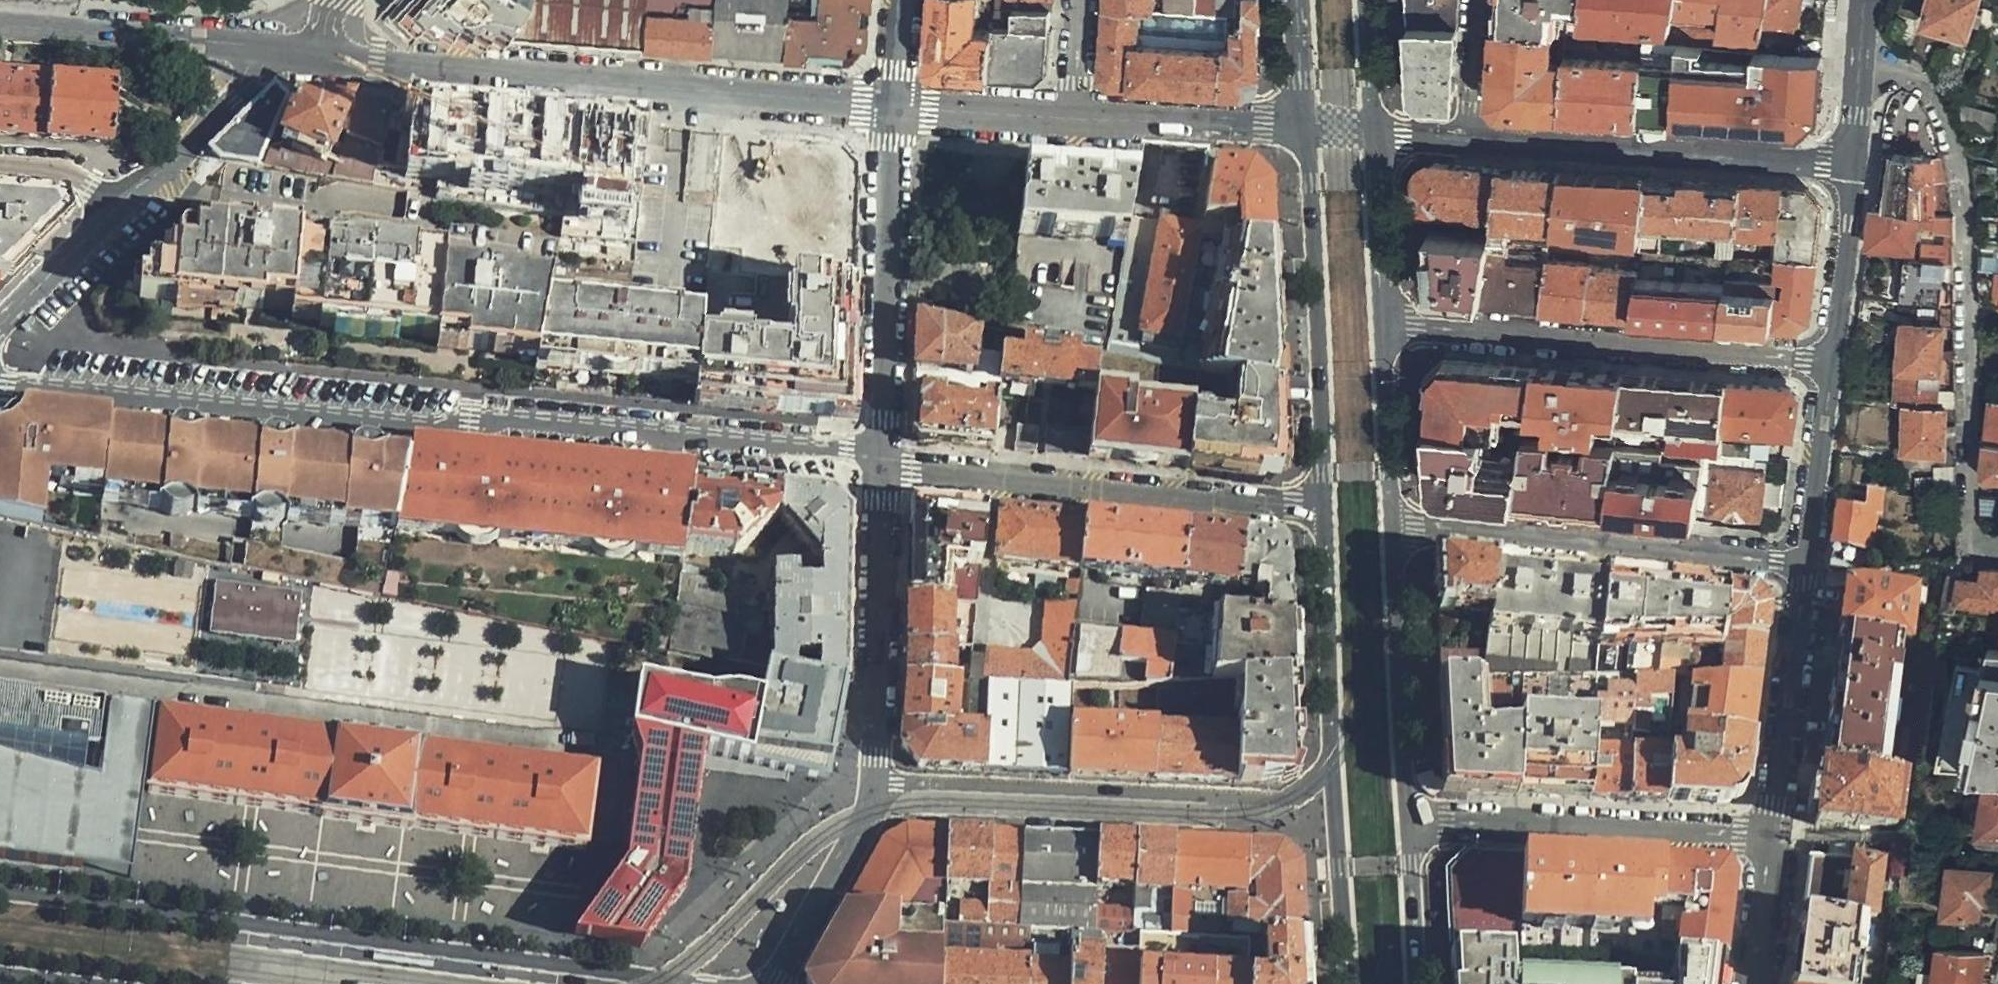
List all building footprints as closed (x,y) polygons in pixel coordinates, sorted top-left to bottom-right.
[(412,28),(505,35),(528,0),(383,0),(412,28)] [(505,35),(572,41),(576,0),(528,0),(505,35)] [(572,41),(643,47),(647,0),(576,0),(572,41)] [(643,47),(711,53),(716,0),(647,0),(643,47)] [(711,53),(783,60),(787,14),(788,0),(716,0),(711,53)] [(870,0),(820,0),(819,16),(787,14),(783,60),(805,61),(806,52),(845,56),(846,51),(846,43),(857,43),(856,51),(859,52),(866,44),(868,23),(857,22),(859,5),(870,6),(870,0)] [(990,76),(994,29),(973,28),(973,24),(977,19),(979,0),(934,0),(928,64),(936,73),(968,75),(990,76)] [(1049,10),(1053,10),(1053,0),(996,0),(995,7),(1006,8),(1049,10)] [(1106,7),(1140,9),(1154,10),(1155,0),(1107,0),(1106,7)] [(1160,10),(1195,12),(1195,0),(1161,0),(1160,10)] [(1195,12),(1228,14),(1237,15),(1237,0),(1195,0),(1195,12)] [(1222,92),(1244,94),(1260,72),(1257,0),(1237,0),(1237,15),(1228,14),(1226,37),(1226,49),(1222,92)] [(1407,27),(1456,29),(1457,0),(1406,0),(1407,27)] [(1495,27),(1549,32),(1550,3),(1582,6),(1582,0),(1497,0),(1495,27)] [(1582,6),(1581,21),(1627,25),(1670,28),(1672,20),(1674,11),(1676,0),(1582,0),(1582,6)] [(1761,26),(1767,0),(1676,0),(1674,11),(1708,15),(1721,16),(1718,34),(1758,38),(1761,26)] [(1799,0),(1767,0),(1761,26),(1777,28),(1776,40),(1792,42),(1799,0)] [(1979,0),(1931,0),(1925,22),(1969,35),(1973,22),(1981,24),(1983,11),(1976,9),(1979,0)] [(1109,83),(1134,85),(1137,43),(1138,30),(1140,9),(1106,7),(1101,73),(1109,83)] [(994,29),(990,76),(1013,77),(1034,78),(1047,58),(1048,29),(1049,10),(1006,8),(1004,29),(994,29)] [(1154,10),(1140,9),(1138,30),(1226,37),(1228,14),(1195,12),(1160,10),(1154,10)] [(1456,29),(1407,27),(1408,40),(1410,85),(1426,105),(1444,106),(1452,96),(1456,29)] [(1527,111),(1559,113),(1562,62),(1548,61),(1549,32),(1495,27),(1491,101),(1499,109),(1527,111)] [(1643,63),(1639,119),(1655,120),(1673,121),(1678,43),(1645,40),(1643,63)] [(857,43),(846,43),(846,51),(856,51),(857,43)] [(1134,85),(1222,92),(1226,49),(1137,43),(1134,85)] [(1819,48),(1763,43),(1762,52),(1678,43),(1673,121),(1794,125),(1809,126),(1828,108),(1833,49),(1819,48)] [(1562,62),(1559,113),(1599,116),(1639,119),(1643,63),(1562,58),(1562,62)] [(45,77),(0,74),(0,135),(40,139),(45,77)] [(111,82),(45,77),(40,139),(106,144),(111,82)] [(217,161),(222,161),(224,161),(257,166),(285,99),(272,84),(238,119),(209,150),(217,161)] [(403,103),(461,107),(463,91),(404,87),(403,103)] [(319,97),(295,106),(283,136),(285,137),(282,144),(270,148),(262,166),(371,186),(392,104),(329,98),(319,97)] [(1993,109),(1959,98),(1960,118),(1994,130),(1993,109)] [(577,120),(392,104),(371,186),(554,252),(577,120)] [(644,150),(647,126),(577,120),(554,252),(631,261),(644,150)] [(835,141),(721,132),(714,193),(713,202),(787,209),(859,215),(861,160),(844,141),(835,141)] [(1027,154),(1017,233),(1126,244),(1128,220),(1133,165),(1081,159),(1027,154)] [(1891,168),(1893,156),(1882,155),(1876,208),(1887,209),(1888,201),(1890,181),(1891,168)] [(1949,185),(1949,182),(1932,179),(1929,159),(1893,156),(1891,168),(1890,181),(1888,201),(1887,209),(1953,216),(1949,185)] [(1415,181),(1415,210),(1426,211),(1432,211),(1433,207),(1474,210),(1494,210),(1500,168),(1466,166),(1435,164),(1415,181)] [(1494,210),(1491,225),(1502,226),(1513,220),(1555,223),(1563,173),(1534,171),(1500,168),(1494,210)] [(1201,232),(1270,244),(1270,228),(1268,189),(1249,173),(1217,171),(1213,170),(1201,232)] [(1642,231),(1648,179),(1605,176),(1563,173),(1555,223),(1598,227),(1642,231)] [(1737,233),(1743,185),(1696,182),(1648,179),(1642,231),(1640,249),(1663,252),(1665,226),(1720,230),(1717,258),(1728,259),(1734,257),(1737,233)] [(1782,204),(1784,188),(1761,186),(1743,185),(1737,233),(1778,237),(1782,204)] [(1798,262),(1814,264),(1817,241),(1820,213),(1813,201),(1805,189),(1784,188),(1782,204),(1778,237),(1775,261),(1780,261),(1798,262)] [(1,278),(33,247),(31,244),(58,220),(57,211),(55,199),(9,196),(0,195),(0,278),(1,278)] [(787,209),(713,202),(705,271),(754,276),(781,278),(787,209)] [(1876,208),(1872,208),(1869,227),(1867,246),(1914,251),(1916,224),(1923,224),(1924,227),(1935,228),(1935,231),(1953,233),(1954,223),(1953,216),(1887,209),(1876,208)] [(1461,300),(1486,301),(1502,226),(1491,225),(1424,219),(1426,270),(1417,270),(1418,280),(1438,299),(1461,300)] [(1105,353),(1175,368),(1181,340),(1143,334),(1162,226),(1128,220),(1126,244),(1121,274),(1109,345),(1105,353)] [(1502,226),(1486,301),(1514,304),(1543,307),(1550,261),(1555,223),(1513,220),(1502,226)] [(1181,340),(1201,232),(1162,226),(1143,334),(1181,340)] [(490,348),(536,352),(546,295),(548,283),(487,277),(488,274),(472,272),(471,265),(466,265),(465,272),(442,269),(443,263),(398,258),(398,251),(296,242),(296,238),(214,230),(197,228),(195,238),(180,236),(177,254),(166,252),(165,272),(145,269),(145,282),(139,281),(137,303),(258,315),(259,307),(289,310),(289,315),(321,318),(320,323),(406,331),(406,326),(437,329),(435,343),(464,345),(463,351),(476,352),(490,354),(490,348)] [(1175,368),(1195,372),(1227,379),(1277,390),(1270,244),(1201,232),(1181,340),(1175,368)] [(1979,270),(1997,273),(1997,250),(1978,247),(1979,270)] [(1634,305),(1632,316),(1681,320),(1729,324),(1728,259),(1717,258),(1663,252),(1640,249),(1637,271),(1634,305)] [(1728,259),(1729,324),(1749,326),(1771,328),(1776,296),(1777,286),(1778,277),(1780,261),(1775,261),(1734,257),(1728,259)] [(1945,262),(1905,259),(1900,302),(1942,306),(1945,262)] [(1550,261),(1543,307),(1563,309),(1586,312),(1592,267),(1593,261),(1550,261)] [(1776,296),(1771,328),(1796,330),(1808,319),(1810,296),(1814,264),(1798,262),(1780,261),(1778,277),(1776,296)] [(1592,267),(1586,312),(1609,314),(1632,316),(1634,305),(1637,271),(1592,267)] [(1980,299),(1997,301),(1997,273),(1979,270),(1980,299)] [(853,386),(857,285),(793,279),(791,307),(784,306),(780,354),(761,351),(762,347),(747,346),(747,341),(698,335),(691,404),(796,414),(834,418),(853,400),(853,386)] [(552,296),(546,295),(536,352),(530,388),(616,396),(691,404),(698,335),(700,321),(701,311),(693,311),(693,320),(676,318),(677,309),(633,305),(633,313),(611,311),(612,302),(568,298),(567,306),(551,305),(552,296)] [(568,298),(552,296),(551,305),(567,306),(568,298)] [(629,304),(612,302),(611,311),(633,313),(633,305),(629,304)] [(1954,326),(1953,307),(1942,306),(1942,327),(1954,326)] [(693,311),(677,309),(676,318),(693,320),(693,311)] [(964,395),(997,400),(999,381),(1002,351),(976,349),(978,326),(917,314),(916,367),(966,370),(964,395)] [(1902,323),(1894,401),(1905,402),(1936,406),(1942,327),(1902,323)] [(1095,382),(1095,381),(1100,362),(1094,360),(1071,355),(1072,346),(1061,344),(1005,332),(1002,351),(999,381),(1058,386),(1093,391),(1095,382)] [(1105,353),(1102,352),(1100,362),(1095,381),(1095,382),(1093,391),(1122,395),(1131,396),(1131,402),(1151,404),(1191,408),(1192,401),(1195,372),(1175,368),(1105,353)] [(1428,428),(1524,436),(1534,367),(1487,363),(1444,359),(1425,377),(1428,428)] [(964,395),(966,370),(916,367),(915,379),(914,391),(964,395)] [(1534,367),(1524,436),(1615,445),(1624,374),(1581,371),(1534,367)] [(1227,379),(1195,372),(1192,401),(1191,408),(1226,412),(1227,379)] [(1624,374),(1615,445),(1705,453),(1719,455),(1720,442),(1722,428),(1727,383),(1677,379),(1624,374)] [(1186,459),(1184,469),(1206,471),(1263,476),(1280,458),(1278,415),(1277,390),(1227,379),(1226,412),(1191,408),(1186,459)] [(1757,386),(1727,383),(1722,428),(1793,435),(1797,400),(1785,388),(1757,386)] [(937,443),(992,449),(995,425),(997,400),(964,395),(914,391),(909,431),(918,442),(937,443)] [(1122,395),(1093,391),(1087,430),(1085,459),(1134,464),(1184,469),(1186,459),(1191,408),(1151,404),(1131,402),(1131,396),(1122,395)] [(1997,442),(1997,398),(1994,397),(1987,441),(1997,442)] [(1943,455),(1946,407),(1936,406),(1905,402),(1905,451),(1943,455)] [(408,451),(401,451),(398,453),(383,451),(381,449),(375,453),(371,453),(370,457),(360,456),(360,452),(358,452),(354,450),(350,446),(348,448),(324,446),(322,443),(317,443),(314,445),(290,442),(288,440),(282,444),(277,444),(277,448),(267,447),(267,444),(263,443),(261,442),(257,438),(258,437),(254,440),(232,438),(230,434),(224,434),(222,436),(199,434),(197,431),(191,436),(186,436),(186,440),(175,439),(176,435),(168,432),(166,428),(164,431),(143,429),(140,427),(136,426),(135,435),(105,432),(106,423),(13,414),(15,417),(11,423),(11,426),(3,433),(0,431),(0,523),(61,535),(95,542),(99,505),(249,519),(284,521),(358,528),(393,531),(408,451)] [(1085,459),(1087,430),(1046,425),(1043,454),(1085,459)] [(1014,451),(1035,454),(1037,428),(1016,427),(1014,451)] [(1474,499),(1514,503),(1524,436),(1428,428),(1431,476),(1450,497),(1474,499)] [(1524,436),(1514,503),(1607,513),(1615,445),(1524,436)] [(1987,441),(1982,478),(1997,481),(1997,442),(1987,441)] [(1720,442),(1719,455),(1749,457),(1750,444),(1720,442)] [(1615,445),(1607,513),(1653,518),(1697,522),(1703,467),(1705,453),(1615,445)] [(680,553),(691,479),(641,474),(574,467),(548,464),(548,467),(454,457),(411,451),(397,523),(680,553)] [(1705,453),(1703,467),(1718,468),(1752,470),(1754,457),(1749,457),(1719,455),(1705,453)] [(1937,466),(1937,498),(1958,500),(1958,468),(1937,466)] [(1752,470),(1718,468),(1713,510),(1757,515),(1763,471),(1752,470)] [(735,483),(691,479),(680,552),(730,558),(776,516),(779,487),(735,483)] [(832,493),(779,487),(776,516),(819,565),(817,585),(795,584),(796,572),(773,571),(772,583),(768,583),(766,645),(771,645),(770,670),(786,673),(794,675),(794,656),(817,659),(816,680),(845,685),(846,632),(849,513),(840,502),(832,493)] [(980,558),(985,509),(955,505),(930,503),(910,520),(908,597),(949,601),(975,604),(980,558)] [(1845,575),(1849,574),(1868,571),(1870,542),(1863,541),(1865,510),(1834,506),(1827,566),(1827,572),(1831,575),(1836,576),(1845,575)] [(1077,569),(1082,518),(1034,514),(1001,510),(996,560),(1077,569)] [(1180,578),(1184,529),(1082,518),(1077,569),(1094,571),(1180,578)] [(314,585),(380,598),(383,581),(393,531),(358,528),(354,564),(281,550),(284,521),(249,519),(247,545),(243,545),(239,570),(314,585)] [(1243,535),(1184,529),(1180,578),(1223,582),(1220,613),(1234,615),(1238,583),(1243,535)] [(1265,537),(1243,535),(1238,583),(1253,585),(1253,592),(1260,593),(1261,618),(1288,621),(1286,585),(1284,548),(1277,540),(1271,537),(1268,537),(1265,537)] [(195,558),(176,555),(173,576),(192,578),(195,558)] [(1435,555),(1438,611),(1452,611),(1452,606),(1488,607),(1493,561),(1465,558),(1435,555)] [(1481,679),(1520,677),(1595,675),(1605,572),(1493,561),(1488,607),(1485,636),(1484,651),(1481,679)] [(1997,608),(1997,572),(1985,569),(1983,581),(1961,579),(1957,601),(1997,608)] [(1962,571),(1949,573),(1945,609),(1956,611),(1957,601),(1961,579),(1962,571)] [(1728,584),(1605,572),(1595,675),(1634,675),(1673,674),(1694,674),(1720,673),(1723,633),(1728,584)] [(665,655),(690,659),(711,664),(712,658),(727,661),(738,587),(677,577),(673,605),(665,655)] [(216,580),(209,633),(298,644),(305,592),(216,580)] [(1871,582),(1848,585),(1843,632),(1908,641),(1917,590),(1871,582)] [(1749,586),(1728,584),(1723,633),(1765,635),(1767,620),(1769,607),(1749,586)] [(1071,628),(1066,684),(1076,685),(1159,683),(1171,683),(1177,608),(1179,590),(1146,588),(1140,635),(1071,628)] [(908,622),(907,642),(950,646),(949,601),(908,597),(908,622)] [(985,648),(981,680),(986,680),(1066,684),(1071,628),(1074,604),(1044,600),(1040,642),(1030,651),(985,648)] [(1240,681),(1291,679),(1290,651),(1288,621),(1261,618),(1234,615),(1220,613),(1177,608),(1171,683),(1213,681),(1240,681)] [(1903,778),(1919,780),(1938,646),(1908,641),(1843,632),(1824,766),(1903,778)] [(1765,635),(1723,633),(1720,673),(1761,672),(1763,657),(1765,635)] [(1439,636),(1440,652),(1484,651),(1485,636),(1439,636)] [(907,642),(906,675),(951,678),(952,646),(950,646),(907,642)] [(1953,768),(1992,773),(1997,773),(1997,649),(1971,645),(1967,671),(1954,760),(1953,768)] [(1505,794),(1517,794),(1520,677),(1481,679),(1484,651),(1440,652),(1443,709),(1446,772),(1465,792),(1471,792),(1505,794)] [(576,938),(644,947),(687,887),(704,752),(731,758),(755,764),(826,778),(829,763),(840,710),(845,685),(816,680),(794,675),(786,673),(770,670),(765,699),(736,693),(714,695),(640,682),(635,736),(644,738),(628,862),(576,938)] [(1686,730),(1752,739),(1761,672),(1720,673),(1694,674),(1686,730)] [(1633,696),(1673,695),(1673,674),(1634,675),(1633,689),(1633,696)] [(906,675),(902,725),(954,728),(957,678),(951,678),(906,675)] [(1520,677),(1517,794),(1529,795),(1548,795),(1556,796),(1573,796),(1591,797),(1592,749),(1595,691),(1595,675),(1520,677)] [(1634,675),(1595,675),(1595,691),(1633,689),(1634,675)] [(981,680),(968,679),(967,717),(985,718),(986,680),(981,680)] [(1240,681),(1234,782),(1276,784),(1295,764),(1293,725),(1291,679),(1240,681)] [(985,729),(984,769),(1068,773),(1073,716),(1076,685),(1066,684),(986,680),(985,718),(985,729)] [(1156,725),(1152,778),(1234,782),(1240,681),(1213,681),(1211,729),(1156,725)] [(0,697),(0,862),(86,874),(98,774),(150,781),(149,791),(583,849),(593,771),(159,713),(158,717),(154,751),(102,745),(106,710),(0,697)] [(1653,708),(1633,706),(1632,729),(1652,730),(1653,708)] [(158,717),(106,710),(102,745),(154,751),(158,717)] [(1073,716),(1068,773),(1111,776),(1152,778),(1156,725),(1156,723),(1073,716)] [(964,768),(984,769),(985,729),(954,728),(902,725),(900,747),(919,766),(929,766),(964,768)] [(1667,753),(1666,800),(1714,802),(1728,803),(1746,784),(1752,739),(1686,730),(1685,743),(1684,756),(1670,756),(1671,753),(1667,753)] [(1592,749),(1591,797),(1600,798),(1610,798),(1619,798),(1629,798),(1631,751),(1592,749)] [(1631,751),(1629,798),(1647,799),(1666,800),(1667,753),(1631,751)] [(1818,809),(1816,823),(1897,828),(1903,778),(1824,766),(1822,778),(1820,795),(1818,809)] [(1992,773),(1983,830),(1997,831),(1997,773),(1992,773)] [(149,791),(150,781),(98,774),(86,874),(138,880),(149,791)] [(879,851),(847,906),(907,907),(924,875),(947,875),(949,828),(906,826),(886,838),(879,851)] [(971,829),(949,828),(947,875),(946,878),(989,880),(992,830),(971,829)] [(1019,926),(1024,831),(992,830),(989,880),(989,900),(987,924),(1019,926)] [(1095,881),(1097,835),(1060,833),(1024,831),(1019,926),(1029,926),(1071,929),(1093,930),(1094,908),(1095,881)] [(1132,883),(1134,837),(1117,836),(1097,835),(1095,881),(1132,883)] [(586,880),(589,850),(473,837),(469,868),(498,872),(495,895),(518,898),(517,904),(554,908),(556,892),(581,895),(581,890),(598,892),(599,881),(586,880)] [(1172,886),(1174,839),(1134,837),(1132,883),(1133,888),(1171,890),(1172,886)] [(1247,889),(1248,843),(1174,839),(1172,886),(1247,889)] [(1248,938),(1305,942),(1300,858),(1284,845),(1248,843),(1247,889),(1247,897),(1246,923),(1245,938),(1248,938)] [(1806,904),(1805,910),(1845,915),(1875,920),(1884,863),(1854,858),(1855,847),(1823,845),(1814,844),(1811,863),(1809,882),(1806,904)] [(1451,872),(1454,948),(1518,951),(1523,853),(1471,852),(1451,872)] [(1518,951),(1590,954),(1592,905),(1594,857),(1565,855),(1536,854),(1523,853),(1518,951)] [(1662,907),(1664,859),(1612,857),(1594,857),(1592,905),(1662,907)] [(1681,955),(1724,958),(1725,945),(1728,925),(1729,912),(1733,877),(1727,862),(1684,860),(1676,860),(1664,859),(1662,907),(1683,908),(1681,955)] [(1991,895),(1994,872),(1954,867),(1948,912),(1988,917),(1991,895)] [(1171,894),(1170,920),(1187,920),(1189,895),(1171,894)] [(1230,923),(1246,923),(1247,897),(1231,896),(1230,923)] [(960,898),(960,923),(987,924),(989,900),(960,898)] [(943,958),(943,953),(944,922),(945,907),(907,907),(847,906),(805,979),(808,983),(813,983),(814,983),(815,983),(942,983),(943,958)] [(1132,910),(1094,908),(1093,930),(1102,931),(1131,932),(1132,910)] [(1892,939),(1895,924),(1875,920),(1845,915),(1805,910),(1801,945),(1798,963),(1796,976),(1795,983),(1886,983),(1889,962),(1892,939)] [(1029,926),(1019,926),(987,924),(960,923),(944,922),(943,953),(998,955),(999,943),(1028,944),(1029,926)] [(1136,983),(1172,983),(1174,934),(1169,934),(1138,933),(1137,953),(1136,983)] [(1248,938),(1245,938),(1174,934),(1172,983),(1247,983),(1248,938)] [(1247,983),(1307,983),(1305,942),(1248,938),(1247,983)] [(1987,951),(1942,945),(1939,970),(1983,976),(1984,972),(1987,951)] [(1454,948),(1453,983),(1631,983),(1632,976),(1519,971),(1518,951),(1454,948)] [(1068,983),(1099,983),(1101,951),(1070,949),(1069,963),(1068,983)] [(1099,983),(1136,983),(1137,953),(1101,951),(1099,983)] [(1724,958),(1681,955),(1681,983),(1722,983),(1724,958)] [(942,983),(1027,983),(1028,962),(943,958),(942,983)] [(1027,983),(1068,983),(1069,963),(1028,962),(1027,983)] [(1939,970),(1937,983),(1982,983),(1983,981),(1983,976),(1939,970)]
